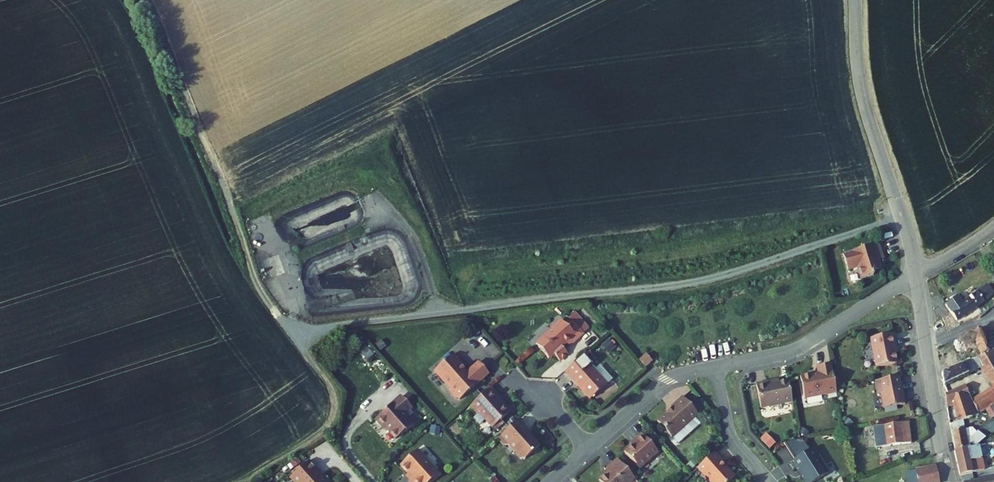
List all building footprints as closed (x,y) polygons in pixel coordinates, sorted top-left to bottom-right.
[(879,245),(844,255),(848,271),(858,268),(862,281),(874,277),(873,273),(882,271),(879,262),(884,261),(879,245)] [(993,295),(993,293),(988,285),(962,303),(957,297),(944,305),(957,322),(993,295)] [(985,305),(977,311),(982,316),(989,310),(985,305)] [(546,340),(538,347),(548,358),(553,354),(560,361),(568,354),(562,348),(566,344),(569,347),(583,334),(573,323),(567,328),(561,321),(543,337),(546,340)] [(982,356),(993,351),(993,344),(990,337),(987,337),(983,329),(951,341),(961,365),(972,360),(965,346),(975,341),(982,356)] [(877,369),(898,364),(895,349),(897,348),(895,335),(871,339),(877,369)] [(543,337),(536,344),(538,347),(546,340),(543,337)] [(982,356),(972,360),(961,365),(942,374),(943,386),(983,368),(993,387),(993,351),(982,356)] [(460,399),(489,374),(479,362),(467,372),(461,365),(462,364),(453,354),(434,371),(451,389),(451,393),(456,398),(460,399)] [(652,361),(646,354),(639,360),(646,367),(652,361)] [(586,369),(578,360),(565,372),(590,400),(606,385),(590,366),(586,369)] [(837,393),(832,367),(817,369),(818,374),(800,377),(805,400),(837,393)] [(903,391),(900,377),(876,382),(878,395),(882,395),(885,409),(905,405),(903,397),(900,395),(903,391)] [(793,403),(788,381),(767,386),(766,383),(756,385),(761,409),(793,403)] [(993,405),(993,389),(972,403),(964,386),(945,395),(946,404),(953,402),(961,421),(978,415),(985,411),(993,405)] [(501,398),(491,387),(470,406),(478,414),(479,412),(492,428),(510,413),(499,400),(501,398)] [(412,407),(401,396),(376,419),(384,428),(387,428),(396,438),(405,431),(406,432),(414,424),(405,414),(412,407)] [(698,414),(683,398),(672,408),(673,410),(658,422),(672,437),(680,430),(682,431),(686,427),(686,424),(698,414)] [(991,420),(993,418),(993,406),(993,405),(985,411),(991,420)] [(907,422),(883,425),(886,447),(910,444),(907,422)] [(539,449),(516,423),(497,439),(519,465),(539,449)] [(962,430),(961,424),(950,429),(954,451),(976,447),(985,438),(972,428),(962,430)] [(769,448),(776,442),(766,432),(760,438),(769,448)] [(636,442),(625,452),(640,469),(658,453),(642,434),(635,441),(636,442)] [(806,481),(816,481),(828,475),(813,449),(810,451),(803,440),(785,444),(786,446),(787,445),(796,460),(792,462),(798,471),(799,471),(806,481)] [(976,447),(954,451),(959,476),(983,471),(981,458),(978,459),(976,447)] [(417,450),(400,465),(412,478),(408,481),(409,481),(430,481),(439,474),(417,450)] [(714,454),(697,469),(709,481),(729,481),(734,478),(727,469),(723,469),(718,463),(721,461),(714,454)] [(331,481),(324,473),(322,475),(309,460),(290,476),(296,481),(330,481),(331,481)] [(618,460),(607,469),(609,472),(599,481),(600,481),(632,481),(635,479),(618,460)] [(936,466),(904,473),(905,481),(939,481),(936,466)]
